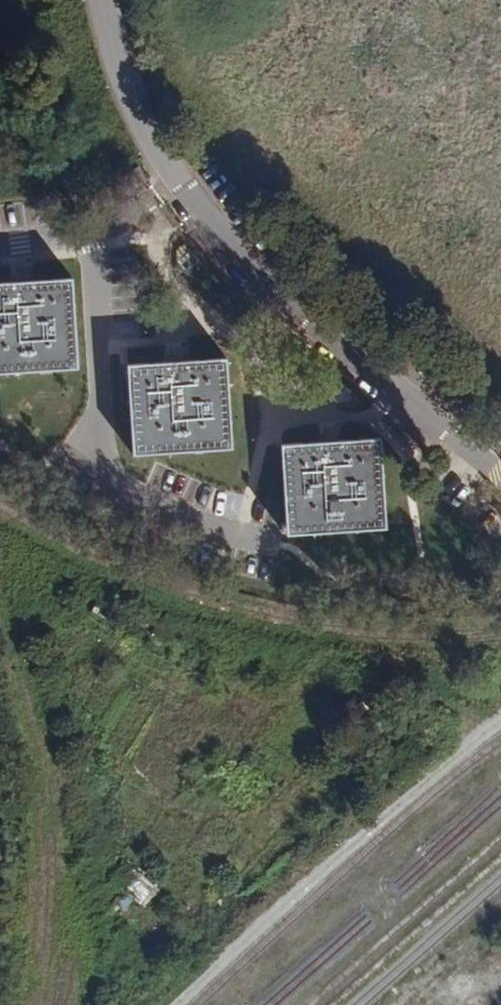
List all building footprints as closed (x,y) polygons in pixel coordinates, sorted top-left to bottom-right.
[(72,279),(0,284),(0,375),(79,369),(72,279)] [(232,449),(226,358),(127,365),(133,455),(232,449)] [(386,528),(381,439),(280,446),(286,534),(386,528)] [(359,734),(367,743),(382,728),(370,716),(355,730),(359,734)] [(370,746),(367,743),(359,734),(349,744),(360,755),(370,746)]
